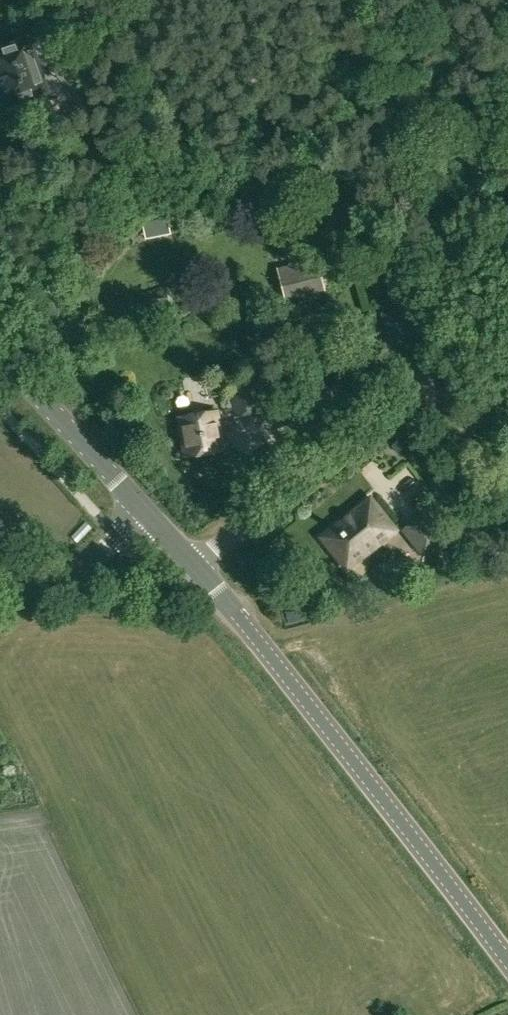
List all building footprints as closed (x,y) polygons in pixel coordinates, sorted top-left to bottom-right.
[(41,92),(23,39),(0,47),(0,75),(10,103),(41,92)] [(41,47),(29,51),(40,85),(51,82),(41,47)] [(286,299),(326,289),(316,258),(278,267),(286,299)] [(402,307),(381,313),(386,329),(407,323),(402,307)] [(232,384),(237,415),(259,411),(253,380),(232,384)] [(223,450),(216,412),(180,418),(186,456),(223,450)] [(372,498),(324,534),(348,565),(396,528),(372,498)] [(440,536),(423,514),(403,529),(421,551),(440,536)] [(441,565),(454,562),(450,547),(437,550),(441,565)]
